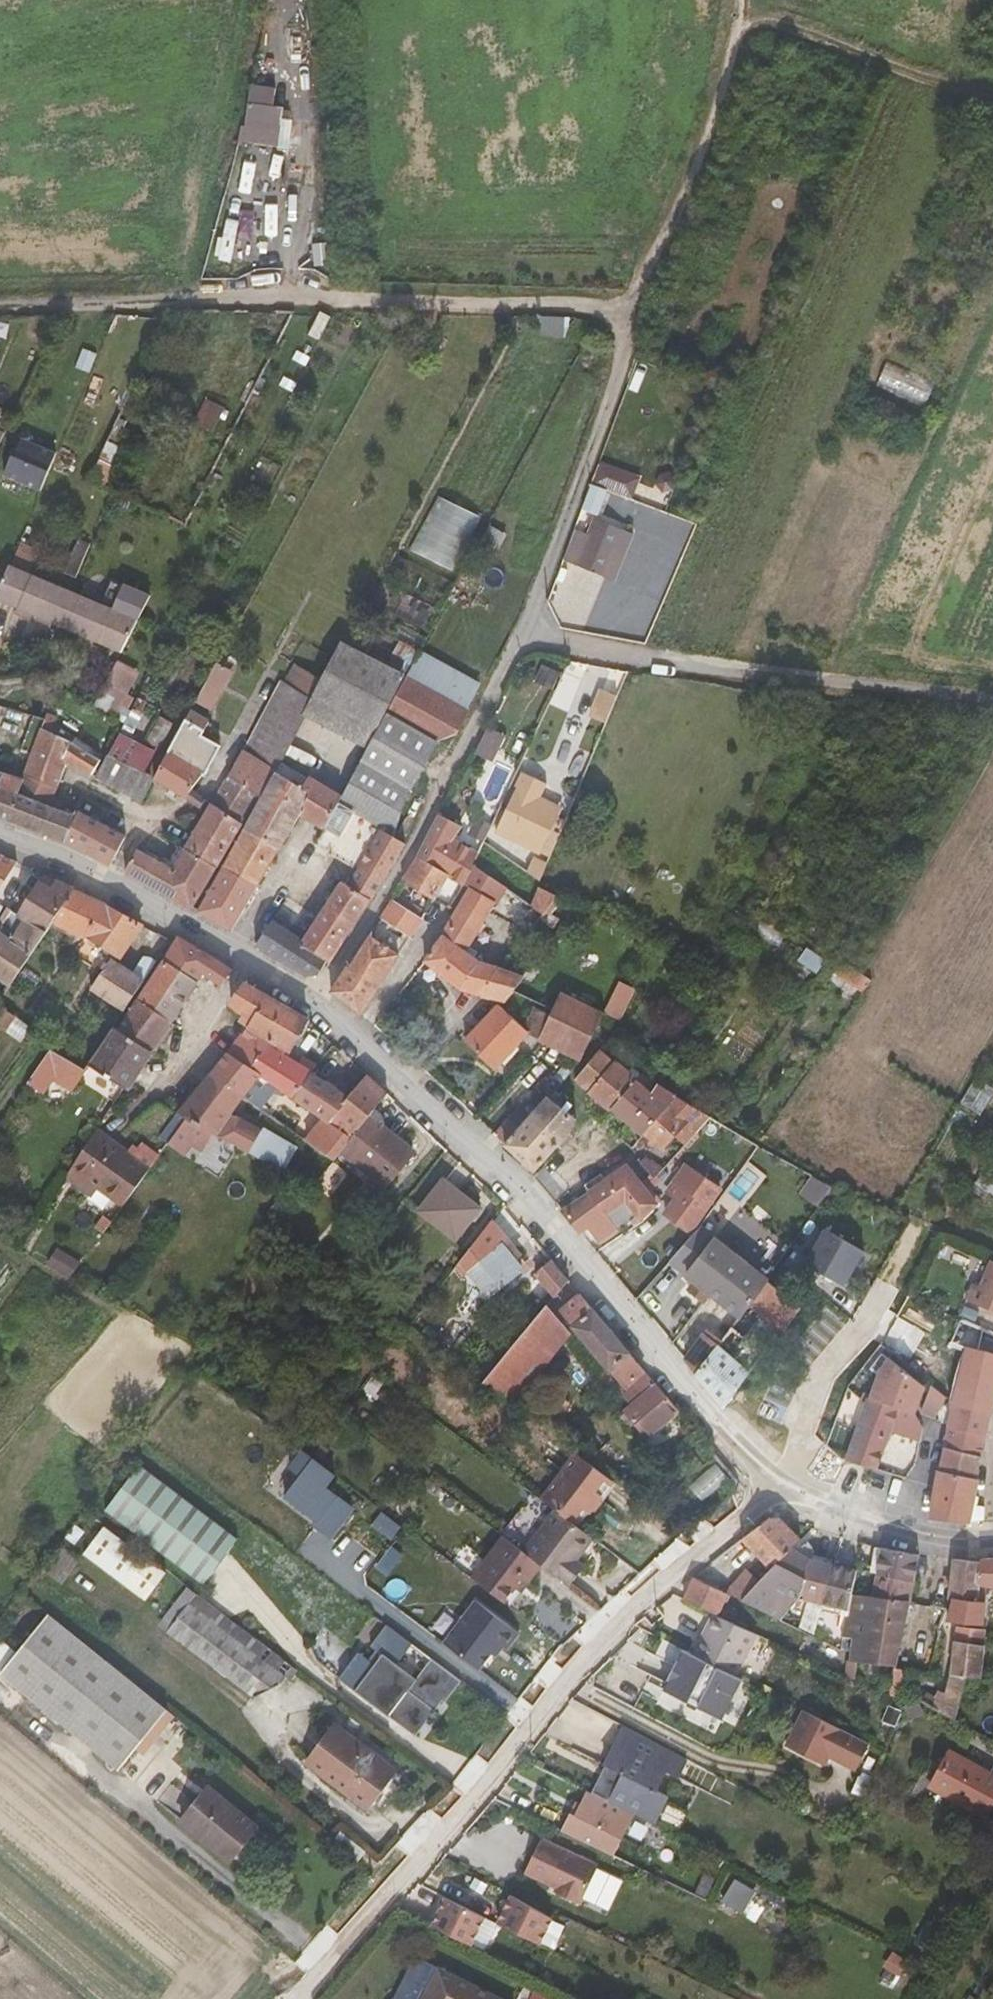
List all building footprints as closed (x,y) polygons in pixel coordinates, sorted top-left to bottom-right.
[(291,111),(252,107),(246,144),(290,149),(291,111)] [(878,384),(925,406),(936,382),(889,360),(878,384)] [(207,397),(196,419),(215,428),(226,405),(207,397)] [(8,479),(47,488),(56,445),(17,437),(8,479)] [(123,471),(101,461),(90,483),(113,493),(123,471)] [(455,570),(483,515),(439,493),(412,548),(455,570)] [(603,585),(624,533),(596,521),(593,527),(589,525),(587,531),(591,533),(588,542),(576,573),(603,585)] [(635,537),(624,533),(603,585),(614,589),(635,537)] [(576,573),(588,542),(574,537),(563,568),(576,573)] [(62,624),(76,592),(12,565),(0,592),(0,598),(62,624)] [(76,592),(62,624),(123,651),(140,620),(76,592)] [(340,641),(311,698),(380,732),(407,679),(409,676),(364,653),(374,633),(361,627),(350,646),(340,641)] [(419,658),(477,691),(479,689),(420,655),(419,658)] [(407,679),(466,711),(477,691),(419,658),(409,676),(407,679)] [(218,659),(197,699),(215,709),(236,669),(218,659)] [(366,757),(413,783),(436,741),(459,733),(469,713),(466,711),(407,679),(380,732),(366,757)] [(97,704),(119,716),(131,694),(108,682),(97,704)] [(610,724),(622,696),(607,690),(595,718),(610,724)] [(205,734),(213,719),(193,709),(183,727),(221,749),(223,745),(205,734)] [(55,734),(60,719),(50,714),(47,720),(35,754),(27,775),(57,790),(70,760),(95,774),(102,761),(77,744),(55,734)] [(47,720),(36,717),(25,750),(35,754),(47,720)] [(490,724),(478,748),(494,755),(505,732),(490,724)] [(155,779),(189,798),(221,749),(183,727),(155,779)] [(144,746),(122,734),(111,756),(132,769),(121,789),(144,801),(153,784),(145,774),(157,752),(144,746)] [(284,764),(280,773),(242,753),(228,779),(259,799),(264,801),(247,830),(281,849),(302,813),(326,827),(343,796),(284,764)] [(111,756),(100,778),(121,789),(132,769),(111,756)] [(383,832),(364,867),(353,888),(372,900),(407,845),(394,838),(408,793),(413,783),(366,757),(353,782),(351,781),(343,796),(326,827),(319,840),(338,852),(358,818),(383,832)] [(45,834),(55,809),(51,807),(57,790),(27,775),(26,779),(0,772),(0,817),(45,834)] [(542,784),(519,775),(494,836),(540,855),(555,817),(533,808),(537,799),(542,784)] [(259,799),(228,779),(215,802),(245,822),(259,799)] [(559,808),(537,799),(533,808),(555,817),(559,808)] [(245,822),(215,802),(188,848),(218,867),(245,822)] [(405,880),(435,899),(449,875),(438,868),(451,841),(467,849),(476,854),(480,839),(487,823),(482,820),(447,802),(440,815),(421,854),(405,880)] [(80,813),(77,818),(58,810),(55,809),(45,834),(70,844),(113,866),(127,835),(80,813)] [(358,818),(338,852),(364,867),(383,832),(358,818)] [(224,868),(259,886),(281,849),(247,830),(224,868)] [(126,872),(193,909),(218,867),(188,848),(183,845),(170,869),(137,852),(126,872)] [(0,897),(22,864),(0,854),(0,897)] [(496,901),(500,903),(507,887),(477,866),(466,887),(472,891),(426,961),(463,989),(504,1000),(507,1001),(526,977),(482,963),(466,951),(496,901)] [(199,913),(232,932),(259,886),(224,868),(199,913)] [(45,887),(24,917),(50,934),(58,922),(79,891),(59,881),(57,884),(52,880),(47,888),(45,887)] [(353,888),(344,882),(308,937),(305,942),(304,944),(329,960),(332,962),(372,900),(353,888)] [(507,887),(500,903),(496,912),(528,934),(559,897),(542,889),(540,888),(533,905),(507,887)] [(107,906),(79,891),(58,922),(86,937),(107,906)] [(395,901),(383,920),(412,939),(424,919),(395,901)] [(145,926),(107,906),(86,937),(121,958),(145,926)] [(14,987),(50,934),(24,917),(15,911),(1,931),(0,930),(0,977),(14,987)] [(362,1014),(412,939),(383,920),(355,962),(353,961),(332,991),(362,1014)] [(304,944),(305,942),(273,922),(257,946),(308,975),(319,975),(329,960),(304,944)] [(170,946),(174,941),(161,934),(158,939),(170,946)] [(177,943),(141,999),(175,1020),(206,973),(223,985),(233,971),(181,938),(177,943)] [(137,975),(146,982),(159,963),(149,956),(137,975)] [(839,957),(831,969),(865,994),(873,982),(839,957)] [(94,988),(127,1011),(137,996),(146,982),(137,975),(113,959),(94,988)] [(623,1019),(637,986),(620,979),(606,1012),(623,1019)] [(298,1052),(309,1019),(248,983),(233,1003),(249,1012),(244,1018),(253,1024),(230,1053),(263,1073),(329,1119),(354,1137),(373,1115),(379,1108),(390,1094),(369,1075),(353,1096),(292,1059),(295,1051),(298,1052)] [(604,1013),(564,994),(555,1014),(544,1039),(584,1058),(594,1036),(604,1013)] [(155,1050),(175,1020),(141,999),(122,1030),(155,1050)] [(2,1005),(0,1008),(0,1027),(8,1032),(18,1017),(2,1005)] [(536,1006),(527,1026),(500,1005),(476,1031),(468,1041),(497,1069),(531,1032),(544,1039),(555,1014),(536,1006)] [(122,1030),(116,1027),(92,1062),(132,1088),(156,1051),(155,1050),(122,1030)] [(33,1055),(21,1046),(7,1064),(19,1074),(33,1055)] [(76,1092),(86,1063),(45,1049),(31,1087),(49,1093),(52,1083),(76,1092)] [(619,1058),(615,1055),(612,1058),(602,1050),(576,1078),(590,1091),(619,1058)] [(214,1073),(246,1095),(251,1099),(258,1089),(254,1086),(263,1073),(230,1053),(214,1073)] [(638,1080),(630,1074),(635,1068),(619,1058),(590,1091),(612,1110),(638,1080)] [(209,1139),(214,1131),(240,1146),(264,1159),(273,1141),(262,1134),(264,1130),(233,1114),(246,1095),(214,1073),(181,1113),(191,1119),(207,1128),(201,1135),(209,1139)] [(660,1084),(653,1092),(638,1080),(612,1110),(632,1125),(621,1136),(633,1148),(648,1131),(680,1096),(660,1084)] [(685,1146),(712,1117),(680,1096),(648,1131),(664,1147),(674,1136),(685,1146)] [(534,1172),(571,1131),(576,1119),(571,1114),(550,1098),(549,1097),(521,1127),(507,1145),(534,1172)] [(156,1100),(138,1125),(167,1145),(184,1121),(156,1100)] [(379,1108),(373,1115),(385,1126),(391,1119),(379,1108)] [(286,1114),(282,1120),(290,1126),(295,1120),(286,1114)] [(373,1115),(354,1137),(345,1148),(388,1187),(416,1152),(385,1126),(373,1115)] [(507,1145),(521,1127),(511,1118),(497,1135),(507,1145)] [(354,1137),(329,1119),(320,1131),(345,1148),(354,1137)] [(152,1170),(132,1154),(99,1129),(74,1167),(125,1206),(152,1170)] [(313,1141),(337,1158),(345,1148),(320,1131),(313,1141)] [(311,1140),(287,1172),(313,1186),(337,1158),(313,1141),(311,1140)] [(137,1147),(132,1154),(152,1170),(163,1155),(150,1145),(144,1153),(137,1147)] [(645,1189),(628,1166),(607,1181),(602,1175),(586,1186),(591,1192),(609,1215),(627,1202),(638,1216),(639,1215),(642,1218),(656,1204),(645,1189)] [(667,1212),(691,1230),(721,1191),(725,1193),(733,1181),(723,1173),(713,1176),(698,1194),(687,1186),(667,1212)] [(802,1191),(822,1205),(835,1188),(813,1175),(802,1191)] [(446,1180),(421,1211),(458,1239),(482,1208),(446,1180)] [(659,1207),(668,1197),(654,1180),(645,1189),(656,1204),(659,1207)] [(609,1215),(591,1192),(562,1212),(581,1234),(589,1227),(601,1242),(638,1216),(627,1202),(609,1215)] [(807,1260),(823,1224),(807,1217),(790,1253),(807,1260)] [(741,1315),(767,1280),(701,1228),(698,1231),(671,1261),(707,1288),(700,1297),(705,1301),(712,1292),(715,1295),(741,1315)] [(826,1230),(806,1264),(842,1285),(851,1268),(855,1269),(865,1252),(826,1230)] [(515,1258),(521,1253),(511,1240),(471,1271),(493,1297),(526,1272),(515,1258)] [(989,1257),(977,1284),(975,1283),(968,1300),(992,1310),(992,1259),(989,1257)] [(538,1272),(557,1296),(570,1279),(553,1260),(538,1272)] [(851,1268),(842,1285),(845,1286),(855,1269),(851,1268)] [(767,1280),(741,1315),(718,1345),(704,1336),(686,1359),(726,1408),(751,1373),(733,1357),(763,1315),(782,1291),(767,1280)] [(557,1308),(578,1291),(572,1284),(551,1301),(557,1308)] [(802,1307),(782,1291),(763,1315),(781,1331),(782,1329),(784,1331),(802,1307)] [(712,1292),(705,1301),(708,1304),(715,1295),(712,1292)] [(630,1387),(646,1371),(582,1295),(570,1306),(564,1315),(624,1386),(630,1387)] [(548,1307),(496,1371),(486,1383),(514,1404),(519,1398),(524,1402),(544,1377),(539,1373),(571,1334),(548,1307)] [(992,1413),(992,1411),(992,1341),(977,1334),(962,1369),(955,1405),(992,1413)] [(880,1374),(872,1399),(915,1413),(925,1387),(890,1358),(880,1374)] [(478,1376),(486,1383),(496,1371),(487,1364),(478,1376)] [(630,1411),(658,1385),(649,1375),(630,1394),(630,1400),(625,1404),(630,1411)] [(650,1438),(680,1412),(658,1385),(630,1411),(628,1412),(650,1438)] [(945,1396),(931,1385),(920,1415),(936,1421),(945,1396)] [(549,1395),(548,1394),(534,1413),(552,1426),(571,1402),(558,1392),(557,1394),(553,1391),(549,1395)] [(872,1399),(869,1398),(849,1459),(876,1469),(891,1432),(923,1444),(924,1431),(917,1416),(917,1414),(915,1413),(872,1399)] [(992,1413),(955,1405),(946,1447),(982,1457),(992,1413)] [(330,1485),(339,1472),(296,1442),(265,1487),(335,1536),(357,1504),(330,1485)] [(982,1457),(946,1447),(941,1471),(978,1480),(982,1457)] [(588,1533),(623,1487),(587,1460),(552,1505),(565,1515),(588,1533)] [(135,1461),(101,1506),(201,1581),(235,1537),(135,1461)] [(978,1480),(941,1471),(934,1504),(934,1518),(962,1521),(969,1520),(985,1519),(987,1503),(981,1502),(982,1491),(975,1490),(978,1480)] [(603,1544),(588,1533),(565,1515),(533,1557),(543,1565),(579,1593),(595,1571),(587,1565),(603,1544)] [(773,1570),(795,1548),(804,1539),(781,1518),(770,1518),(743,1540),(751,1547),(773,1570)] [(85,1551),(146,1599),(167,1572),(105,1524),(85,1551)] [(543,1565),(533,1557),(506,1537),(475,1579),(511,1607),(543,1565)] [(751,1547),(743,1540),(735,1546),(742,1555),(751,1547)] [(920,1554),(882,1547),(881,1549),(878,1573),(877,1575),(916,1582),(920,1554)] [(773,1570),(761,1582),(743,1600),(765,1611),(783,1589),(800,1598),(850,1608),(853,1594),(855,1585),(858,1569),(811,1559),(795,1548),(773,1570)] [(989,1585),(992,1586),(992,1560),(979,1562),(954,1559),(950,1598),(955,1599),(953,1608),(951,1620),(984,1624),(989,1585)] [(728,1593),(743,1600),(761,1582),(750,1572),(734,1588),(729,1584),(722,1590),(728,1593)] [(912,1600),(916,1582),(877,1575),(875,1589),(874,1596),(912,1600)] [(728,1593),(722,1590),(698,1578),(686,1601),(714,1613),(717,1614),(728,1593)] [(853,1594),(874,1596),(875,1589),(855,1585),(853,1594)] [(782,1619),(800,1598),(783,1589),(765,1611),(782,1619)] [(912,1600),(874,1596),(853,1594),(850,1608),(845,1637),(854,1638),(851,1661),(858,1661),(896,1665),(896,1667),(898,1667),(903,1644),(912,1600)] [(443,1638),(484,1672),(519,1630),(478,1596),(443,1638)] [(47,1613),(33,1630),(152,1727),(166,1710),(47,1613)] [(757,1633),(717,1614),(714,1613),(694,1653),(737,1674),(757,1633)] [(213,1620),(191,1647),(261,1701),(282,1673),(213,1620)] [(357,1649),(337,1677),(413,1735),(433,1709),(426,1704),(434,1694),(440,1699),(442,1700),(459,1678),(429,1655),(413,1676),(394,1662),(410,1641),(385,1622),(369,1643),(374,1648),(367,1657),(357,1649)] [(988,1637),(986,1636),(987,1629),(959,1626),(953,1674),(968,1675),(982,1676),(988,1637)] [(33,1630),(0,1671),(0,1675),(117,1770),(152,1727),(33,1630)] [(938,1649),(903,1644),(898,1667),(932,1673),(938,1649)] [(968,1675),(953,1674),(946,1673),(934,1707),(956,1718),(968,1675)] [(909,1685),(909,1711),(924,1710),(924,1685),(909,1685)] [(426,1704),(433,1709),(440,1699),(434,1694),(426,1704)] [(871,1742),(805,1709),(787,1745),(825,1764),(830,1755),(857,1769),(871,1742)] [(331,1723),(302,1761),(362,1806),(391,1768),(331,1723)] [(624,1726),(604,1766),(590,1795),(631,1814),(652,1825),(666,1796),(655,1790),(664,1772),(673,1776),(683,1756),(624,1726)] [(992,1804),(992,1772),(952,1749),(932,1784),(987,1815),(992,1804)] [(255,1827),(207,1788),(180,1821),(228,1860),(255,1827)] [(590,1795),(584,1792),(577,1808),(571,1819),(566,1817),(558,1832),(610,1857),(631,1814),(590,1795)] [(338,1830),(329,1842),(355,1863),(364,1850),(338,1830)] [(576,1906),(594,1868),(537,1841),(521,1874),(553,1890),(551,1894),(576,1906)] [(736,1877),(724,1899),(746,1911),(758,1888),(736,1877)] [(511,1892),(496,1921),(555,1949),(569,1921),(511,1892)] [(432,1927),(491,1949),(502,1919),(443,1897),(432,1927)] [(435,1968),(420,1998),(500,1998),(435,1968)] [(529,1998),(553,1998),(534,1990),(529,1998)]
